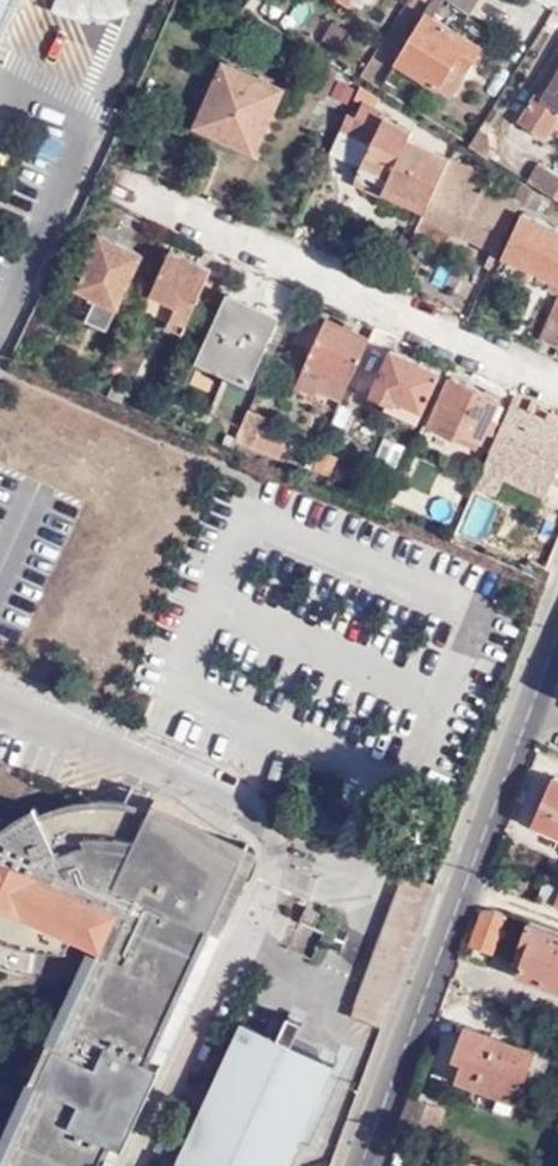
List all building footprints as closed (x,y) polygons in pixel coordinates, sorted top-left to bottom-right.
[(0,34),(0,61),(26,0),(15,0),(0,34)] [(15,0),(0,0),(0,34),(15,0)] [(353,2),(364,8),(369,0),(354,0),(353,2)] [(398,62),(453,95),(482,46),(434,18),(445,0),(435,0),(398,62)] [(481,0),(454,0),(474,12),(481,0)] [(283,87),(225,60),(198,124),(256,150),(283,87)] [(542,95),(536,91),(519,118),(544,135),(549,128),(552,130),(557,120),(557,71),(542,95)] [(387,185),(430,203),(451,158),(409,139),(412,130),(383,117),(385,111),(356,98),(348,113),(347,112),(342,125),(372,139),(361,165),(357,176),(385,189),(387,185)] [(331,149),(361,165),(372,139),(342,125),(331,149)] [(479,129),(468,148),(485,158),(491,150),(488,134),(479,129)] [(488,174),(451,158),(430,203),(425,213),(451,225),(498,246),(520,200),(527,203),(533,191),(523,185),(517,196),(485,181),(488,174)] [(544,164),(533,182),(557,196),(557,173),(544,164)] [(525,208),(504,252),(539,268),(557,277),(557,224),(525,208)] [(451,225),(425,213),(420,227),(444,238),(451,225)] [(98,293),(92,306),(88,316),(108,325),(142,253),(101,234),(77,284),(91,290),(98,293)] [(213,267),(172,248),(149,299),(175,311),(169,323),(185,329),(213,267)] [(531,282),(539,268),(504,252),(496,267),(531,282)] [(251,373),(279,312),(231,289),(202,351),(251,373)] [(86,302),(92,306),(98,293),(91,290),(86,302)] [(540,336),(557,343),(557,292),(540,336)] [(293,340),(312,349),(325,322),(306,312),(293,340)] [(342,397),(370,337),(328,318),(325,322),(312,349),(299,378),(342,397)] [(440,369),(393,348),(377,383),(399,394),(392,410),(417,421),(440,369)] [(500,398),(454,376),(432,422),(456,433),(460,426),(482,436),(487,426),(498,402),(500,398)] [(503,405),(498,402),(487,426),(495,430),(500,420),(498,419),(503,405)] [(513,402),(492,446),(497,449),(492,462),(501,467),(503,473),(549,494),(557,474),(557,423),(513,402)] [(268,414),(251,407),(238,437),(255,444),(262,428),(268,414)] [(460,426),(456,433),(479,443),(482,436),(460,426)] [(289,439),(262,428),(255,444),(283,455),(289,439)] [(317,448),(310,469),(332,476),(338,454),(317,448)] [(474,495),(462,531),(485,538),(497,503),(474,495)] [(556,777),(536,822),(557,832),(557,778),(556,777)] [(8,936),(39,943),(70,944),(78,925),(105,939),(0,1164),(0,1165),(102,1165),(119,1131),(132,1137),(166,1065),(152,1058),(249,853),(220,840),(159,796),(152,811),(130,801),(118,799),(100,799),(82,801),(64,805),(38,816),(14,831),(0,845),(0,933),(8,936)] [(385,1025),(438,883),(407,870),(357,1002),(358,1004),(355,1013),(385,1025)] [(544,883),(557,887),(557,886),(557,879),(545,875),(544,883)] [(553,905),(557,887),(544,883),(538,900),(553,905)] [(323,911),(310,905),(304,919),(317,924),(323,911)] [(495,952),(507,912),(479,905),(468,944),(495,952)] [(529,923),(521,946),(528,950),(520,973),(557,987),(557,934),(529,923)] [(278,1041),(243,1028),(192,1165),(298,1165),(336,1063),(293,1046),(302,1022),(287,1017),(278,1041)] [(468,1022),(454,1052),(464,1056),(456,1074),(512,1100),(519,1084),(534,1091),(548,1060),(557,1064),(557,1035),(538,1026),(527,1050),(468,1022)] [(371,1031),(359,1025),(350,1047),(363,1053),(371,1031)]
